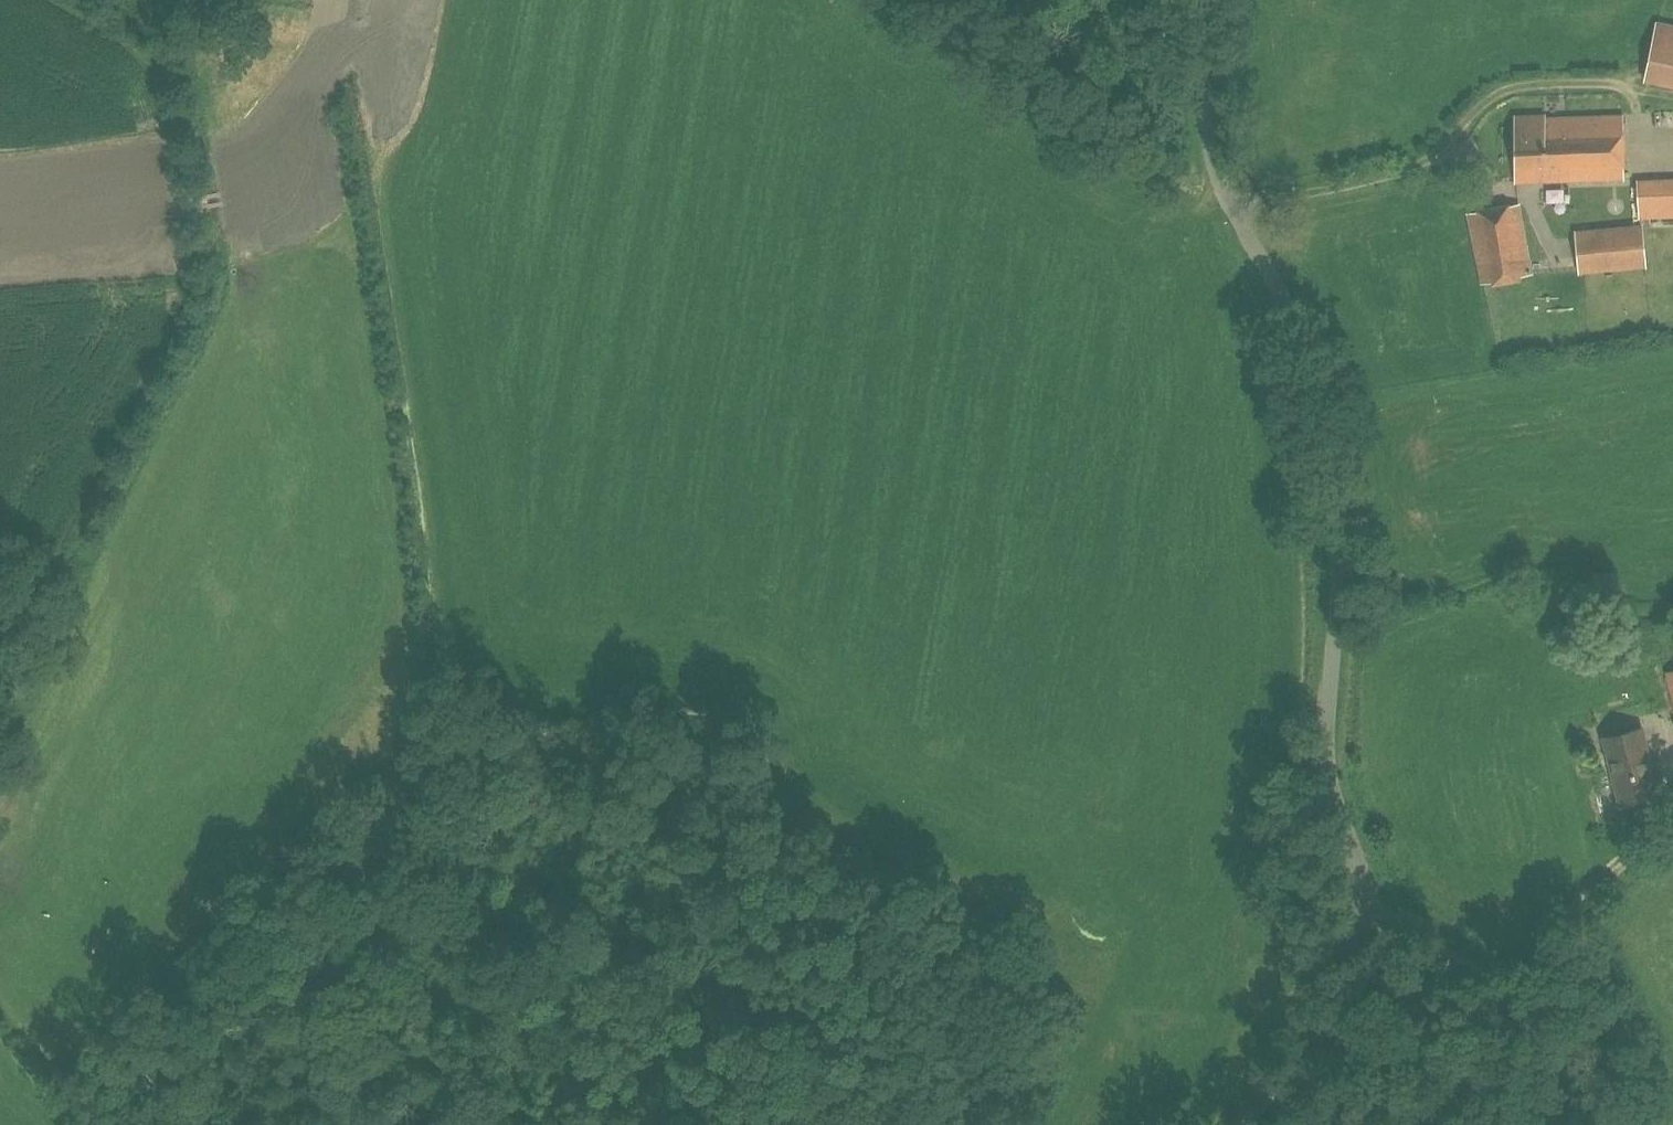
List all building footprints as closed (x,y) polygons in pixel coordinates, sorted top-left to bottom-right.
[(1646,79),(1672,85),(1672,26),(1657,23),(1646,79)] [(1515,116),(1517,181),(1625,179),(1623,114),(1545,116),(1545,115),(1515,116)] [(1639,215),(1672,214),(1672,179),(1639,180),(1639,215)] [(1469,214),(1482,282),(1533,273),(1519,205),(1469,214)] [(1647,264),(1643,225),(1577,231),(1581,271),(1647,264)] [(1605,737),(1620,801),(1657,792),(1641,728),(1605,737)]
